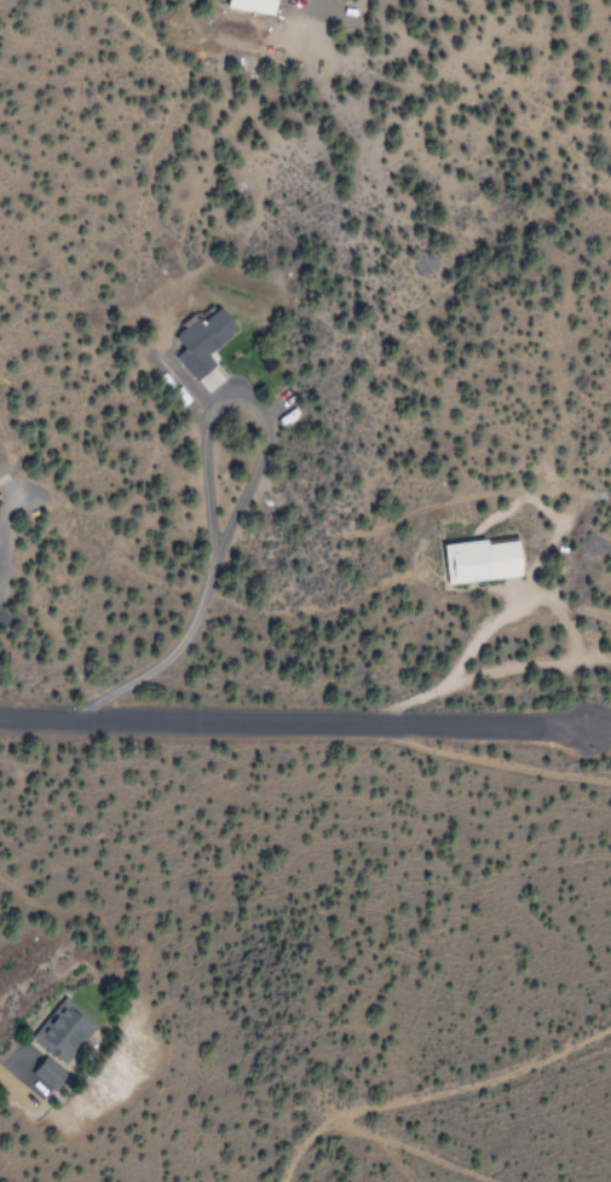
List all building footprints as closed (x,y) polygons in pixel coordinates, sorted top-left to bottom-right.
[(226,8),(273,15),(276,0),(227,0),(226,8)] [(174,356),(195,381),(215,367),(206,353),(237,329),(218,305),(174,336),(183,350),(174,356)] [(0,455),(0,476),(8,472),(0,455)] [(442,543),(444,583),(521,578),(519,538),(442,543)] [(67,1031),(82,1014),(64,998),(30,1036),(57,1061),(76,1039),(67,1031)] [(57,1083),(40,1066),(34,1072),(51,1090),(57,1083)]
